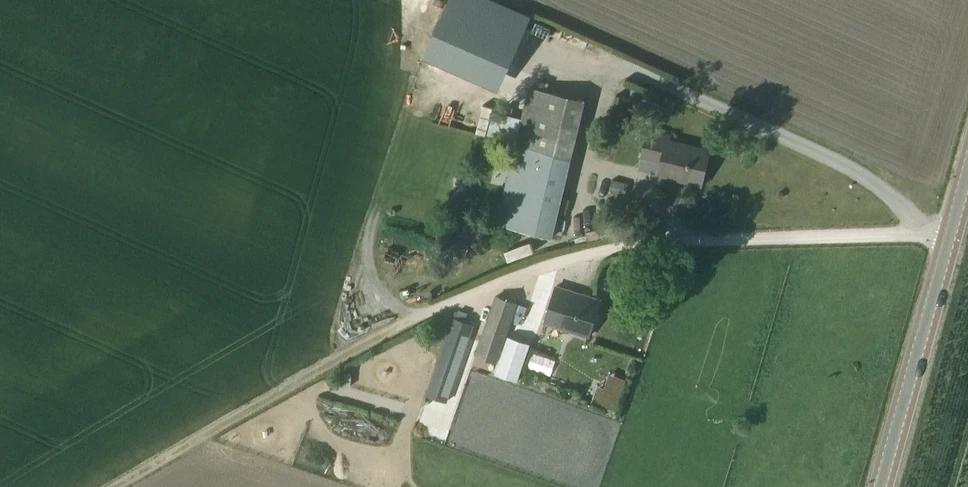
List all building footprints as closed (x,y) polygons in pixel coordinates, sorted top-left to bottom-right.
[(530,16),(494,0),(448,0),(431,39),(432,39),(505,71),(530,16)] [(529,89),(496,225),(553,238),(583,101),(529,89)] [(648,135),(644,153),(662,158),(659,171),(700,182),(709,149),(668,138),(668,140),(648,135)] [(613,178),(608,191),(625,195),(629,182),(613,178)] [(556,288),(544,323),(588,337),(599,301),(556,288)] [(495,296),(476,356),(497,362),(516,303),(495,296)] [(433,382),(425,380),(421,391),(442,398),(467,319),(446,313),(445,319),(453,321),(433,382)]
